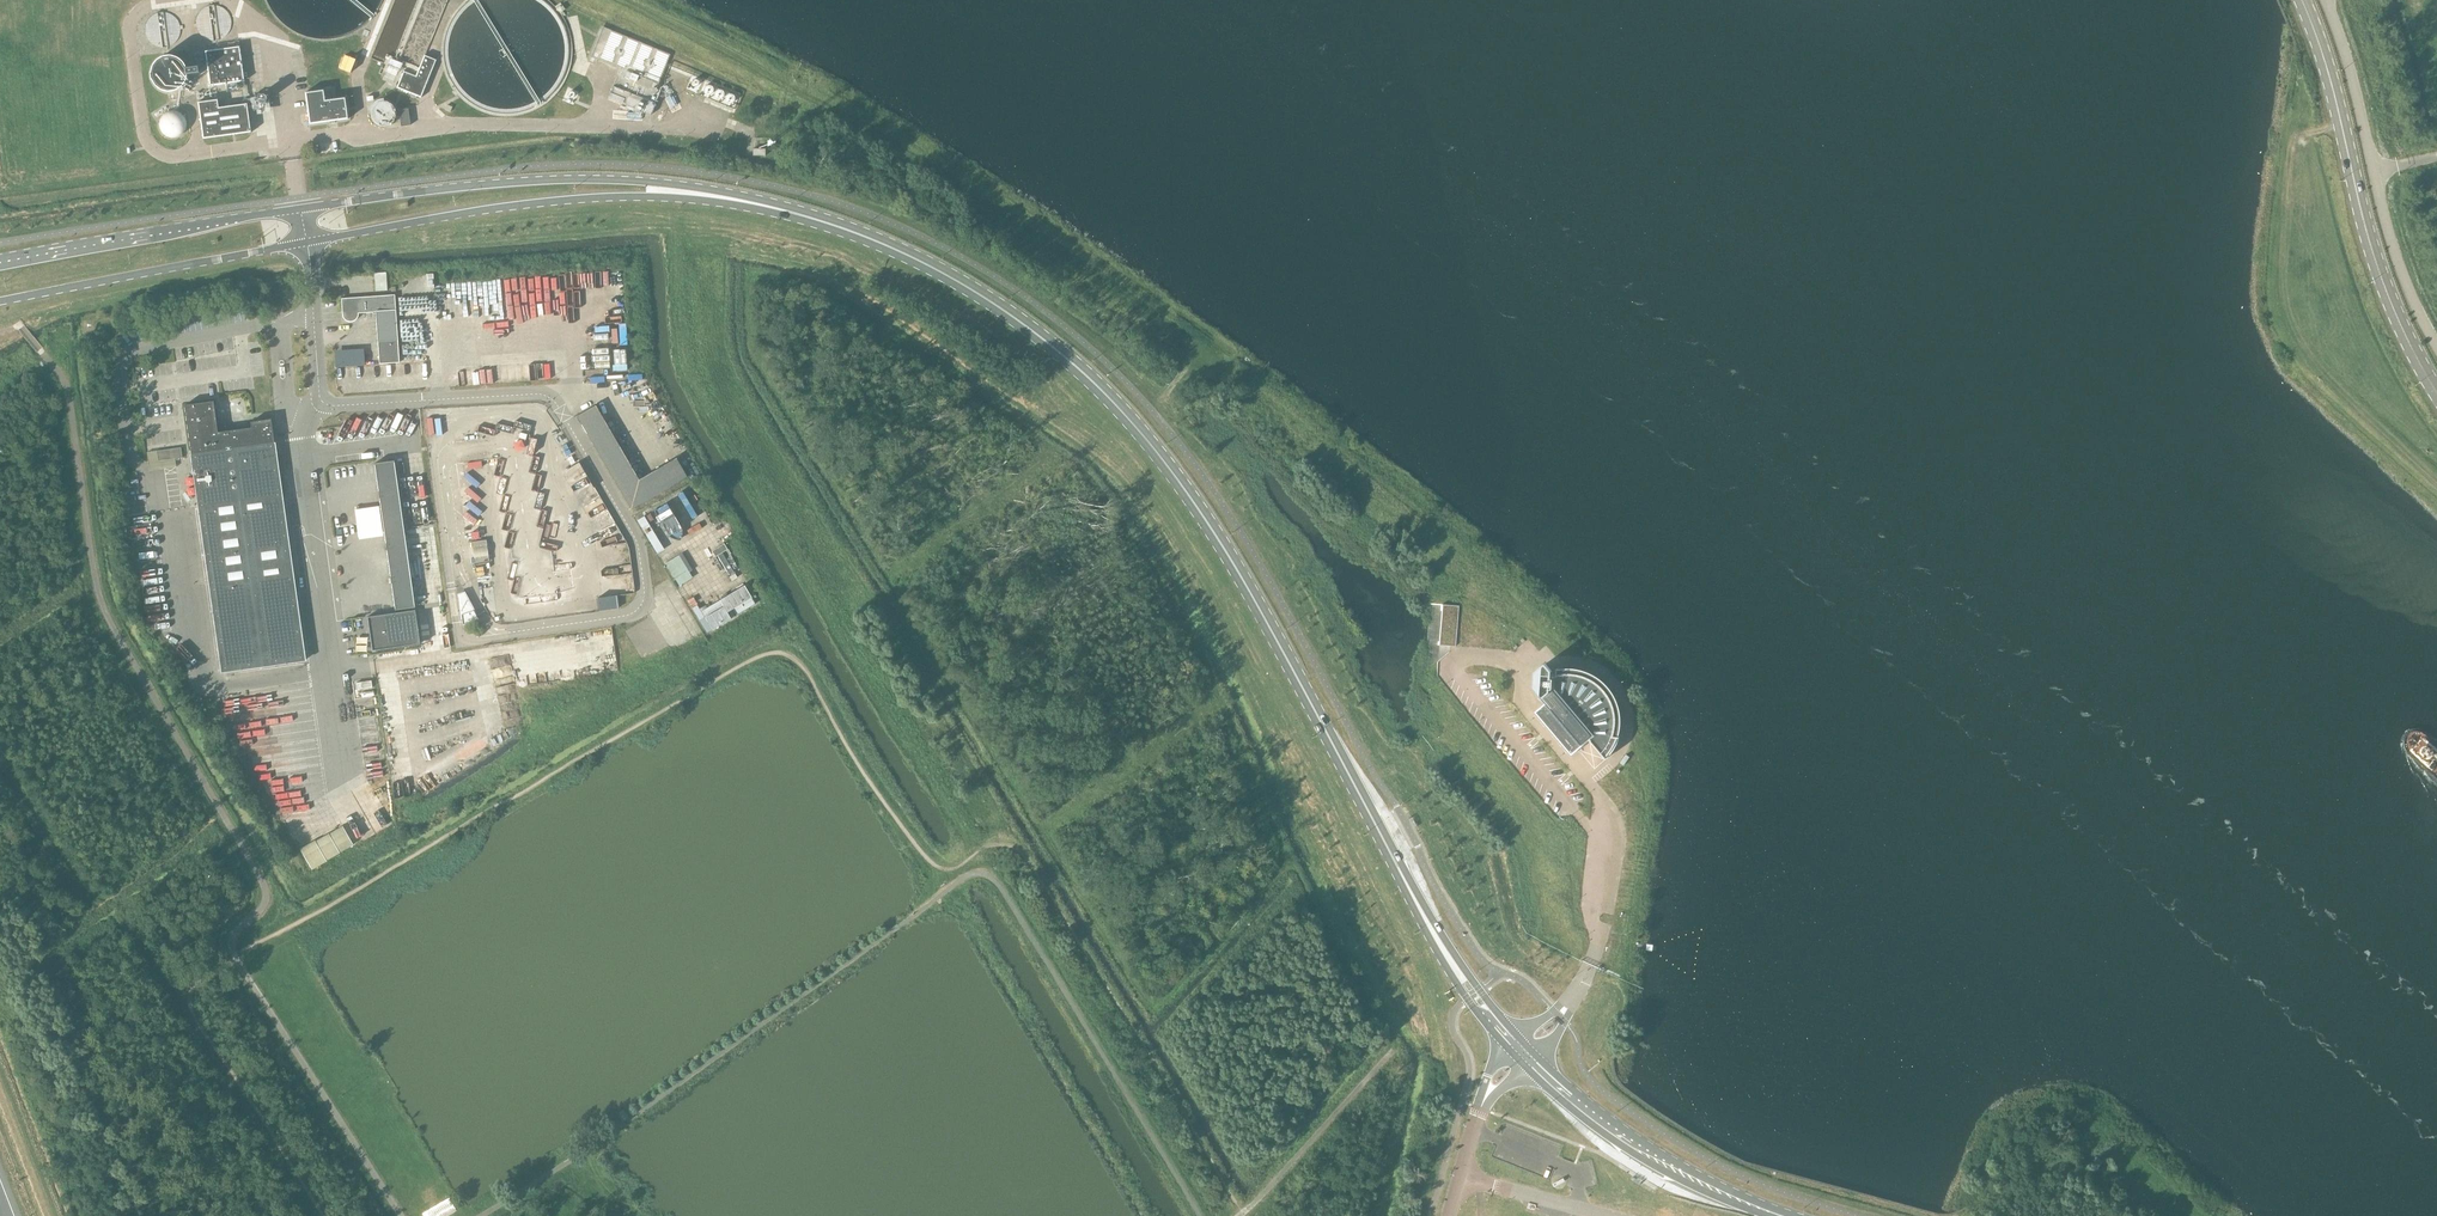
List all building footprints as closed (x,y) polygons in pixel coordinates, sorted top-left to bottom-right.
[(448,0),(394,0),(373,52),(371,51),(371,53),(373,53),(371,58),(383,63),(379,74),(384,76),(382,80),(392,84),(391,86),(395,87),(397,81),(399,82),(396,88),(421,98),(436,60),(425,55),(426,54),(427,54),(428,53),(426,52),(448,0)] [(231,20),(231,18),(230,17),(230,15),(228,13),(228,12),(226,10),(224,8),(223,8),(221,7),(219,6),(218,5),(216,5),(215,5),(214,5),(211,5),(209,6),(208,6),(206,7),(204,8),(203,8),(202,10),(201,10),(200,11),(199,13),(198,15),(197,16),(197,18),(196,19),(196,21),(196,23),(193,24),(194,27),(196,27),(197,29),(198,30),(199,32),(199,33),(201,35),(203,37),(204,38),(206,39),(207,39),(209,40),(210,40),(212,40),(213,40),(215,40),(215,41),(217,40),(219,40),(221,39),(222,38),(224,37),(225,37),(226,35),(228,33),(229,32),(230,30),(230,29),(231,28),(231,26),(231,24),(231,22),(231,21),(231,20)] [(161,47),(164,47),(164,48),(167,47),(169,46),(171,45),(172,45),(174,44),(175,42),(176,41),(177,40),(178,39),(179,37),(179,36),(180,33),(180,32),(180,31),(180,29),(183,29),(182,25),(180,26),(179,23),(178,21),(178,20),(177,19),(176,18),(175,17),(173,16),(172,14),(170,13),(168,13),(165,12),(163,12),(160,12),(158,13),(156,13),(154,14),(153,15),(151,16),(149,18),(149,19),(148,21),(147,22),(146,25),(145,26),(145,27),(145,29),(145,31),(145,33),(146,34),(146,35),(146,36),(147,38),(148,40),(149,41),(151,43),(152,44),(154,45),(156,46),(157,47),(159,47),(161,47)] [(599,36),(588,62),(593,64),(595,59),(597,60),(611,65),(617,68),(616,70),(614,76),(616,77),(608,97),(607,100),(624,107),(626,104),(628,104),(627,108),(630,109),(634,111),(636,108),(644,112),(645,111),(647,109),(652,111),(656,101),(648,97),(650,92),(659,96),(664,98),(666,91),(661,90),(661,89),(660,89),(657,88),(670,55),(603,27),(600,26),(600,28),(602,29),(599,36)] [(210,86),(225,84),(244,81),(239,41),(216,44),(217,49),(205,51),(210,86)] [(203,52),(195,53),(195,60),(194,60),(194,62),(204,60),(203,52)] [(157,87),(158,88),(158,89),(158,88),(160,90),(162,91),(164,91),(167,92),(168,92),(170,92),(171,92),(173,91),(176,90),(178,89),(180,88),(181,88),(181,87),(183,85),(184,83),(185,82),(185,81),(186,79),(186,78),(187,77),(187,76),(187,75),(199,73),(198,66),(186,68),(185,65),(184,63),(183,63),(182,61),(180,59),(178,58),(177,58),(175,57),(174,56),(172,56),(170,56),(169,56),(166,56),(164,56),(162,57),(161,57),(159,58),(157,60),(156,61),(155,61),(155,62),(154,63),(153,64),(153,65),(152,67),(151,69),(151,71),(151,73),(150,73),(151,80),(152,80),(152,81),(153,82),(154,84),(155,85),(156,87),(157,87)] [(692,74),(686,89),(735,108),(740,93),(692,74)] [(668,81),(658,86),(660,90),(661,90),(661,91),(672,113),(681,108),(668,81)] [(568,87),(563,99),(574,104),(579,92),(568,87)] [(305,92),(308,114),(309,124),(329,121),(330,123),(335,123),(335,121),(348,119),(345,97),(325,100),(324,90),(305,92)] [(251,132),(247,103),(219,107),(217,99),(198,102),(203,139),(251,132)] [(375,101),(373,123),(394,124),(396,102),(375,101)] [(408,107),(398,108),(400,125),(410,124),(408,107)] [(183,134),(184,132),(185,131),(186,130),(187,128),(187,126),(187,125),(187,124),(187,123),(187,120),(186,119),(186,117),(185,116),(184,115),(182,113),(181,112),(179,111),(176,110),(174,110),(173,110),(171,110),(169,110),(168,111),(167,111),(165,112),(164,113),(163,115),(162,115),(161,117),(160,118),(160,120),(159,121),(159,123),(159,124),(159,126),(159,127),(160,128),(160,129),(161,131),(162,132),(163,134),(164,135),(166,136),(167,137),(168,137),(170,138),(172,138),(175,138),(176,138),(177,137),(178,137),(180,136),(181,136),(182,135),(183,134)] [(635,112),(613,110),(612,119),(642,121),(643,112),(642,115),(635,112)] [(752,148),(752,156),(765,156),(765,149),(752,148)] [(387,290),(386,272),(374,273),(375,291),(387,290)] [(433,273),(426,274),(427,288),(434,288),(433,273)] [(342,313),(343,317),(344,319),(347,321),(349,322),(352,321),(355,320),(357,318),(358,316),(358,313),(376,312),(379,364),(399,362),(395,295),(373,296),(341,298),(342,313)] [(364,348),(334,351),(335,368),(365,366),(364,348)] [(190,454),(221,673),(306,661),(275,442),(274,442),(271,419),(250,422),(251,427),(218,433),(213,401),(184,405),(191,454),(190,454)] [(639,480),(595,405),(576,416),(631,510),(687,476),(676,458),(639,480)] [(147,452),(149,471),(176,467),(175,459),(182,458),(181,447),(147,452)] [(415,608),(403,523),(394,461),(374,464),(386,547),(388,563),(395,610),(415,608)] [(686,488),(700,513),(705,509),(691,485),(686,488)] [(667,503),(654,510),(669,535),(670,536),(671,537),(673,538),(674,539),(675,539),(677,540),(679,540),(680,540),(681,538),(681,537),(682,535),(682,534),(682,532),(682,531),(682,529),(682,527),(667,503)] [(354,510),(358,540),(383,536),(379,506),(354,510)] [(657,554),(664,550),(644,516),(637,521),(657,554)] [(717,532),(705,539),(709,545),(721,538),(717,532)] [(489,561),(486,540),(471,542),(474,564),(489,561)] [(680,586),(693,578),(689,572),(692,570),(682,553),(665,564),(680,586)] [(744,585),(701,611),(712,629),(755,604),(744,585)] [(464,593),(459,595),(461,614),(462,619),(462,624),(478,619),(476,614),(474,610),(473,610),(464,593)] [(617,595),(597,598),(599,611),(619,608),(617,595)] [(1459,606),(1442,604),(1441,611),(1439,645),(1449,646),(1455,646),(1456,645),(1459,606)] [(395,612),(367,616),(372,650),(420,644),(415,610),(395,612)] [(400,647),(393,648),(393,650),(394,656),(401,655),(401,649),(400,647)] [(1590,741),(1606,760),(1608,759),(1611,755),(1615,750),(1617,747),(1619,743),(1620,739),(1619,738),(1621,733),(1622,726),(1621,719),(1621,712),(1619,705),(1616,699),(1613,693),(1609,688),(1604,684),(1600,680),(1594,676),(1589,674),(1582,672),(1577,670),(1571,670),(1565,670),(1558,671),(1553,672),(1545,664),(1535,673),(1534,690),(1546,704),(1536,713),(1573,756),(1590,741)] [(285,757),(310,754),(309,742),(284,745),(285,757)] [(301,847),(312,868),(354,845),(343,824),(301,847)] [(456,1210),(448,1197),(422,1213),(424,1215),(446,1215),(456,1210)]
